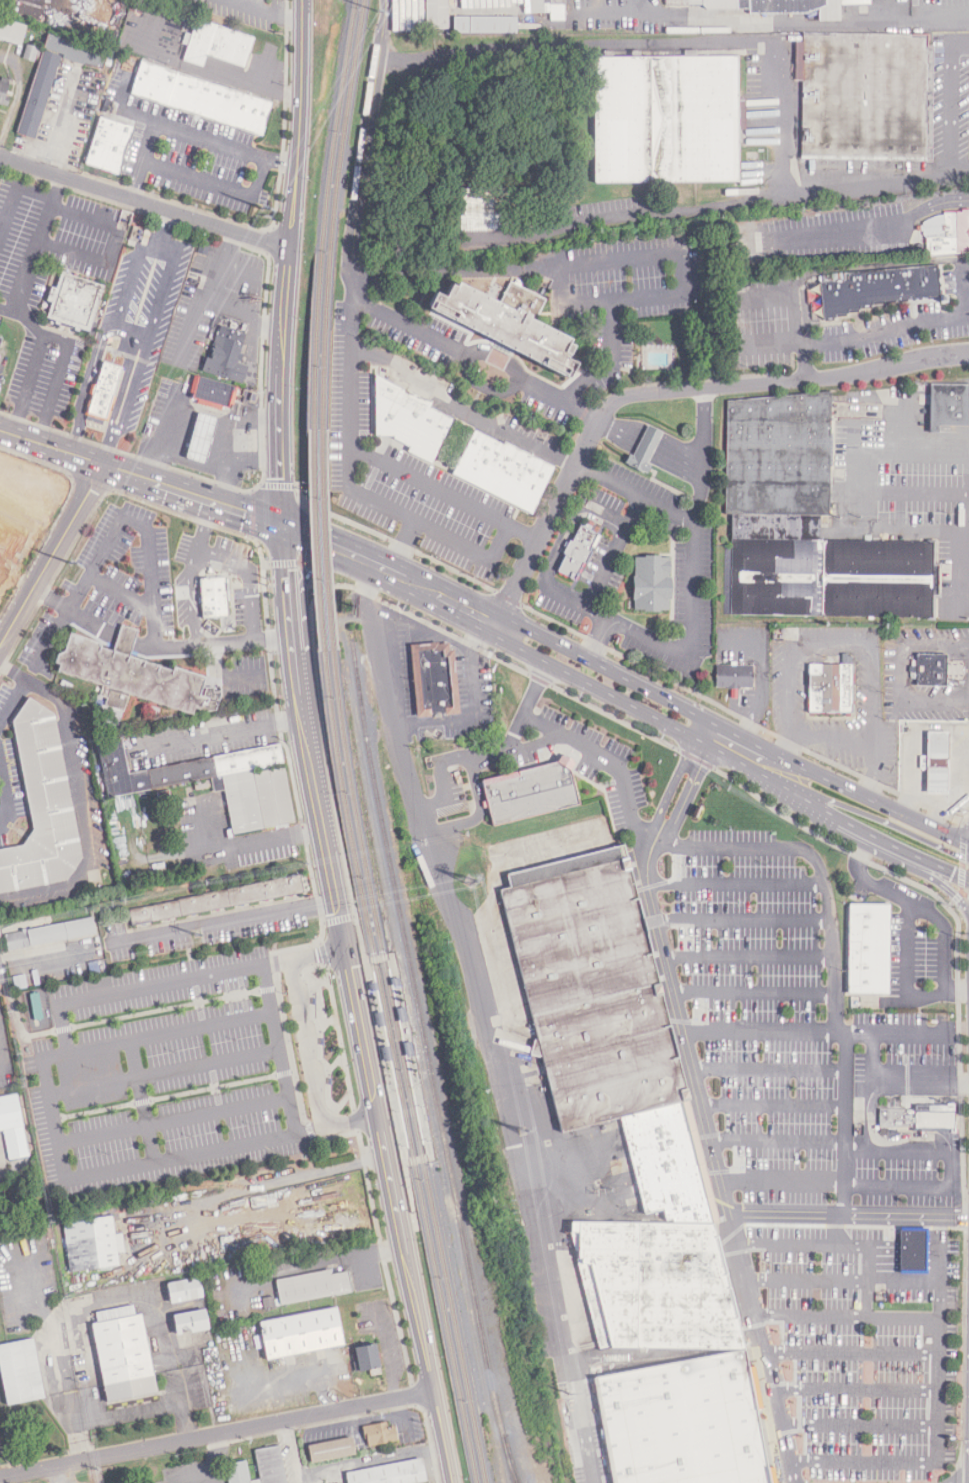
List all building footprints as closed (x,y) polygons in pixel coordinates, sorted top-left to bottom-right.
[(426,29),(448,29),(447,0),(425,0),(426,29)] [(550,12),(550,20),(565,20),(565,0),(524,0),(524,13),(550,12)] [(662,10),(818,10),(818,20),(839,20),(839,0),(662,0),(662,10)] [(516,16),(454,16),(454,32),(516,32),(516,16)] [(22,45),(27,25),(0,18),(0,39),(22,45)] [(183,61),(203,67),(206,57),(244,67),(253,36),(194,20),(183,61)] [(925,160),(927,35),(803,32),(803,41),(800,41),(798,158),(925,160)] [(36,61),(16,134),(36,140),(58,58),(101,70),(106,49),(47,33),(42,49),(27,45),(24,58),(36,61)] [(592,57),(593,182),(738,182),(737,56),(592,57)] [(140,61),(129,96),(261,139),(273,104),(140,61)] [(4,106),(10,86),(0,83),(0,105),(4,106)] [(116,177),(133,128),(98,117),(82,166),(116,177)] [(460,232),(510,232),(510,188),(460,188),(460,232)] [(943,212),(943,214),(937,215),(924,221),(925,256),(968,251),(968,212),(943,212)] [(843,272),(937,265),(940,298),(872,304),(873,308),(861,309),(861,312),(849,313),(850,316),(836,317),(837,320),(823,322),(819,282),(844,280),(843,272)] [(102,286),(58,272),(43,320),(87,334),(102,286)] [(509,281),(498,304),(450,280),(447,285),(442,281),(434,294),(425,289),(417,306),(494,343),(484,362),(481,368),(500,377),(503,371),(513,353),(559,377),(568,361),(559,356),(565,343),(559,340),(561,336),(532,322),(545,299),(509,281)] [(246,365),(238,363),(245,330),(216,324),(205,373),(242,381),(246,365)] [(86,413),(108,420),(125,367),(104,360),(86,413)] [(372,372),(372,436),(392,436),(408,445),(404,453),(429,464),(451,420),(428,408),(431,401),(372,372)] [(234,386),(196,377),(190,401),(228,410),(234,386)] [(938,425),(968,425),(968,384),(928,384),(928,431),(937,431),(938,425)] [(933,541),(818,541),(819,517),(829,517),(829,396),(727,396),(726,514),(730,514),(730,616),(933,616),(933,541)] [(217,417),(198,412),(186,456),(206,461),(217,417)] [(647,425),(642,436),(629,464),(646,472),(659,444),(664,433),(647,425)] [(474,429),(451,474),(529,513),(553,468),(474,429)] [(555,571),(579,582),(600,535),(576,524),(555,571)] [(669,556),(632,556),(632,610),(669,611),(669,556)] [(201,617),(228,616),(227,577),(199,578),(201,617)] [(130,655),(138,629),(121,624),(114,647),(69,632),(63,651),(56,653),(54,662),(59,664),(56,672),(103,685),(98,695),(107,698),(105,704),(123,711),(130,695),(193,714),(194,708),(199,709),(202,704),(206,705),(209,697),(200,694),(206,677),(172,666),(172,670),(130,655)] [(414,716),(456,714),(453,642),(411,643),(414,716)] [(945,654),(915,654),(915,687),(945,687),(945,654)] [(807,664),(807,712),(851,712),(851,664),(807,664)] [(750,686),(750,665),(716,665),(716,686),(750,686)] [(65,883),(79,861),(57,717),(27,698),(13,719),(31,832),(22,847),(0,850),(0,893),(65,883)] [(925,793),(947,793),(947,732),(925,732),(925,793)] [(224,791),(231,833),(292,824),(280,747),(127,770),(123,738),(97,742),(105,797),(211,781),(212,793),(224,791)] [(489,824),(578,805),(569,759),(480,778),(489,824)] [(623,845),(503,873),(508,889),(499,891),(558,1135),(622,1119),(645,1215),(664,1211),(667,1224),(566,1221),(599,1353),(610,1347),(720,1350),(744,1347),(623,845)] [(127,907),(131,925),(302,894),(299,876),(127,907)] [(891,994),(851,994),(851,903),(892,905),(891,994)] [(7,950),(96,934),(93,917),(4,933),(7,950)] [(0,1097),(0,1131),(3,1131),(8,1160),(27,1156),(17,1094),(0,1097)] [(952,1131),(952,1107),(879,1107),(878,1130),(952,1131)] [(288,1191),(294,1230),(316,1227),(310,1188),(288,1191)] [(69,1272),(118,1266),(117,1253),(124,1252),(121,1233),(114,1234),(112,1216),(63,1222),(69,1272)] [(903,1272),(929,1272),(929,1269),(929,1260),(929,1252),(929,1245),(929,1229),(903,1229),(903,1245),(903,1251),(903,1260),(903,1267),(903,1272)] [(350,1293),(347,1272),(330,1274),(330,1271),(276,1279),(280,1304),(350,1293)] [(164,1284),(167,1303),(199,1297),(196,1278),(164,1284)] [(258,1320),(264,1358),(341,1346),(335,1309),(258,1320)] [(173,1334),(205,1330),(202,1311),(170,1315),(173,1334)] [(152,1393),(141,1314),(108,1319),(107,1312),(98,1313),(99,1321),(91,1323),(103,1401),(152,1393)] [(0,1345),(0,1380),(5,1405),(44,1398),(32,1339),(0,1345)] [(377,1368),(373,1344),(352,1347),(356,1371),(377,1368)] [(591,1377),(611,1482),(777,1482),(774,1465),(763,1468),(754,1416),(764,1414),(754,1366),(744,1368),(744,1347),(591,1377)] [(397,1441),(394,1422),(363,1426),(366,1446),(397,1441)] [(354,1455),(351,1437),(305,1446),(308,1463),(354,1455)] [(279,1446),(254,1450),(259,1481),(250,1482),(285,1482),(279,1446)] [(347,1482),(419,1482),(424,1482),(420,1459),(345,1473),(347,1482)] [(246,1461),(225,1464),(228,1482),(250,1482),(246,1461)]
